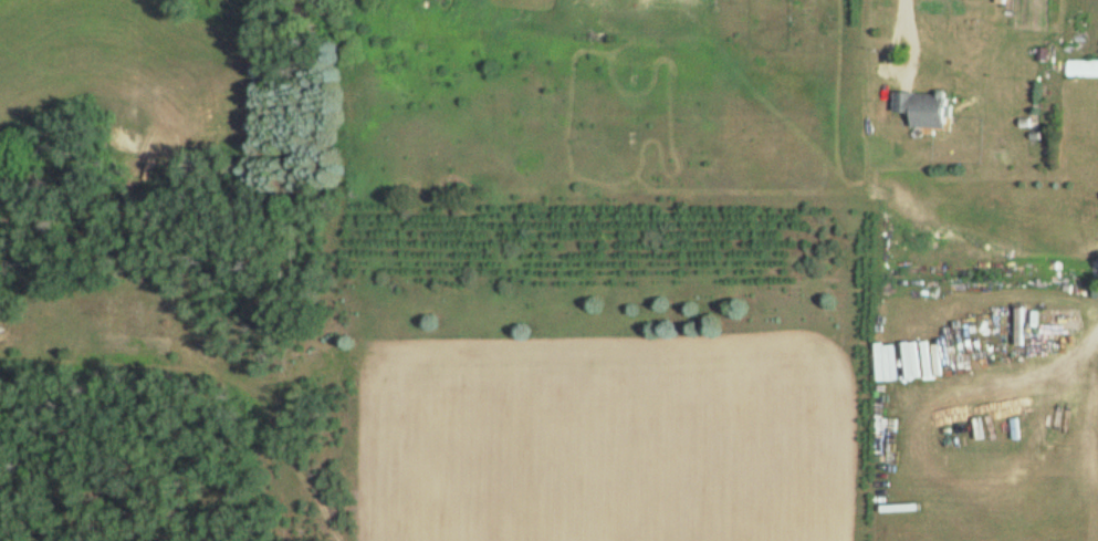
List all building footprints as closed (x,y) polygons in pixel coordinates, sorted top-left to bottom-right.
[(1097,77),(1097,60),(1067,60),(1067,77),(1097,77)] [(895,111),(916,112),(915,125),(950,128),(952,94),(897,90),(895,111)] [(960,366),(957,333),(949,334),(952,366),(960,366)]
